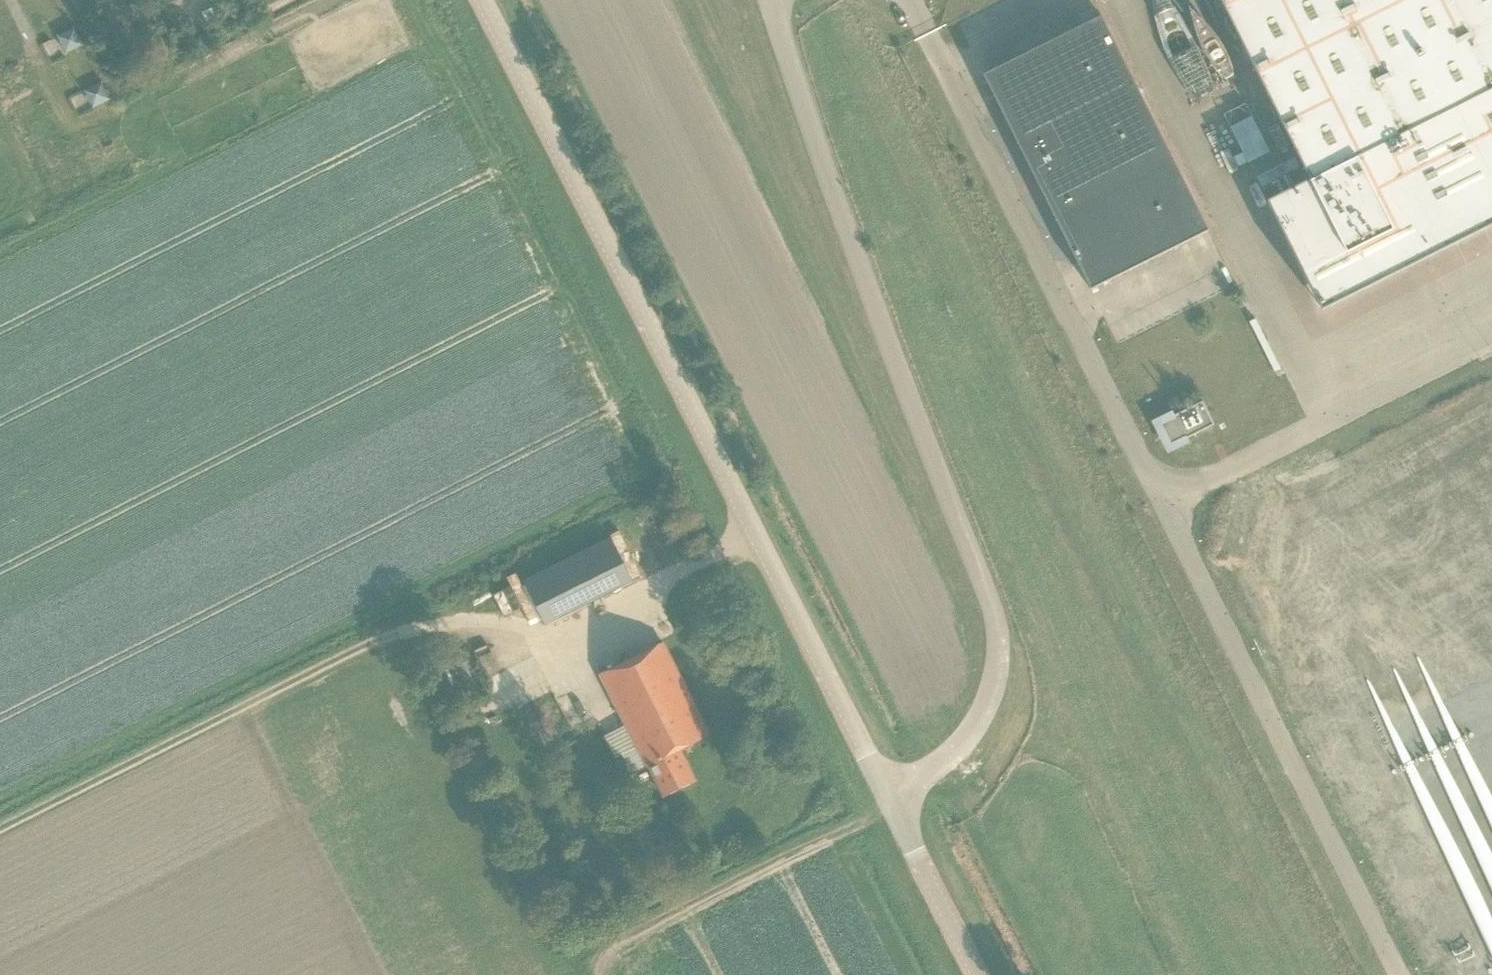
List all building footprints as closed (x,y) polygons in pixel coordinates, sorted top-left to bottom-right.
[(1311,179),(1268,200),(1323,309),(1491,224),(1491,0),(1221,0),(1311,179)] [(1210,229),(1130,70),(1102,15),(984,74),(1092,289),(1210,229)] [(75,28),(59,35),(67,53),(84,46),(75,28)] [(101,82),(84,90),(93,108),(110,100),(101,82)] [(74,87),(62,91),(68,109),(80,104),(74,87)] [(1204,400),(1159,422),(1171,446),(1215,424),(1204,400)] [(527,579),(548,624),(634,581),(611,537),(527,579)] [(650,765),(665,796),(695,781),(679,747),(708,733),(664,642),(600,676),(646,767),(650,765)] [(455,666),(474,702),(491,693),(473,658),(455,666)]
